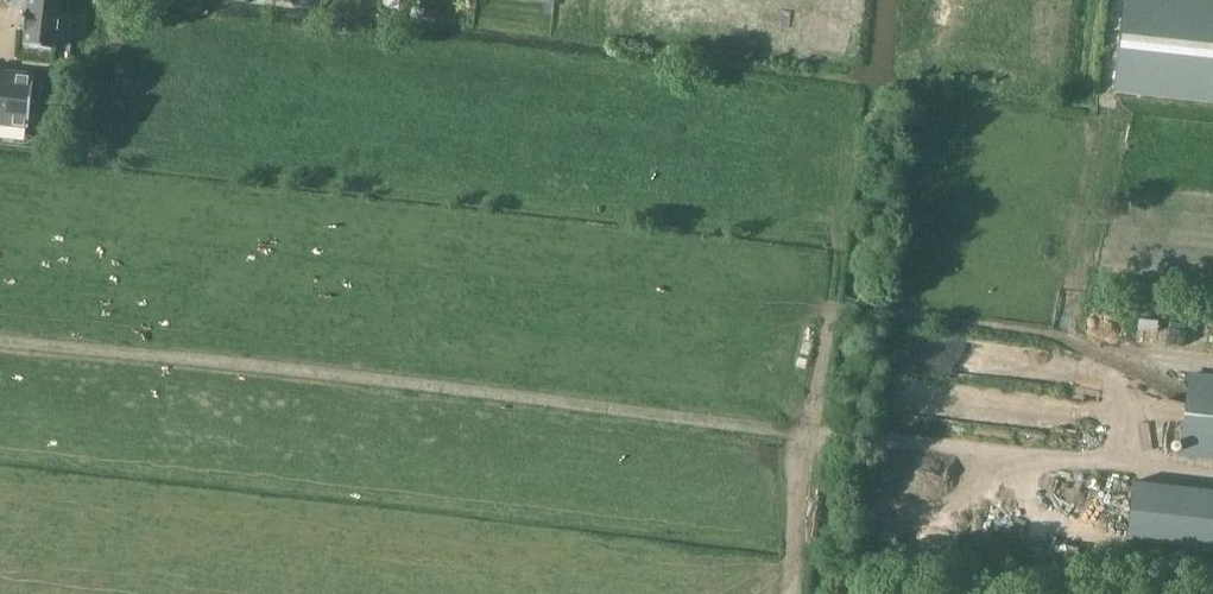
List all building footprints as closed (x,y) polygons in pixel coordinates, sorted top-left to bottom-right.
[(22,31),(25,31),(23,46),(57,50),(62,0),(28,0),(27,11),(25,10),(22,31)] [(1113,93),(1212,104),(1212,1),(1205,0),(1124,0),(1118,53),(1114,91),(1113,93)] [(0,102),(0,125),(28,129),(34,75),(4,72),(0,102)] [(1212,459),(1212,376),(1189,373),(1179,455),(1212,459)]
